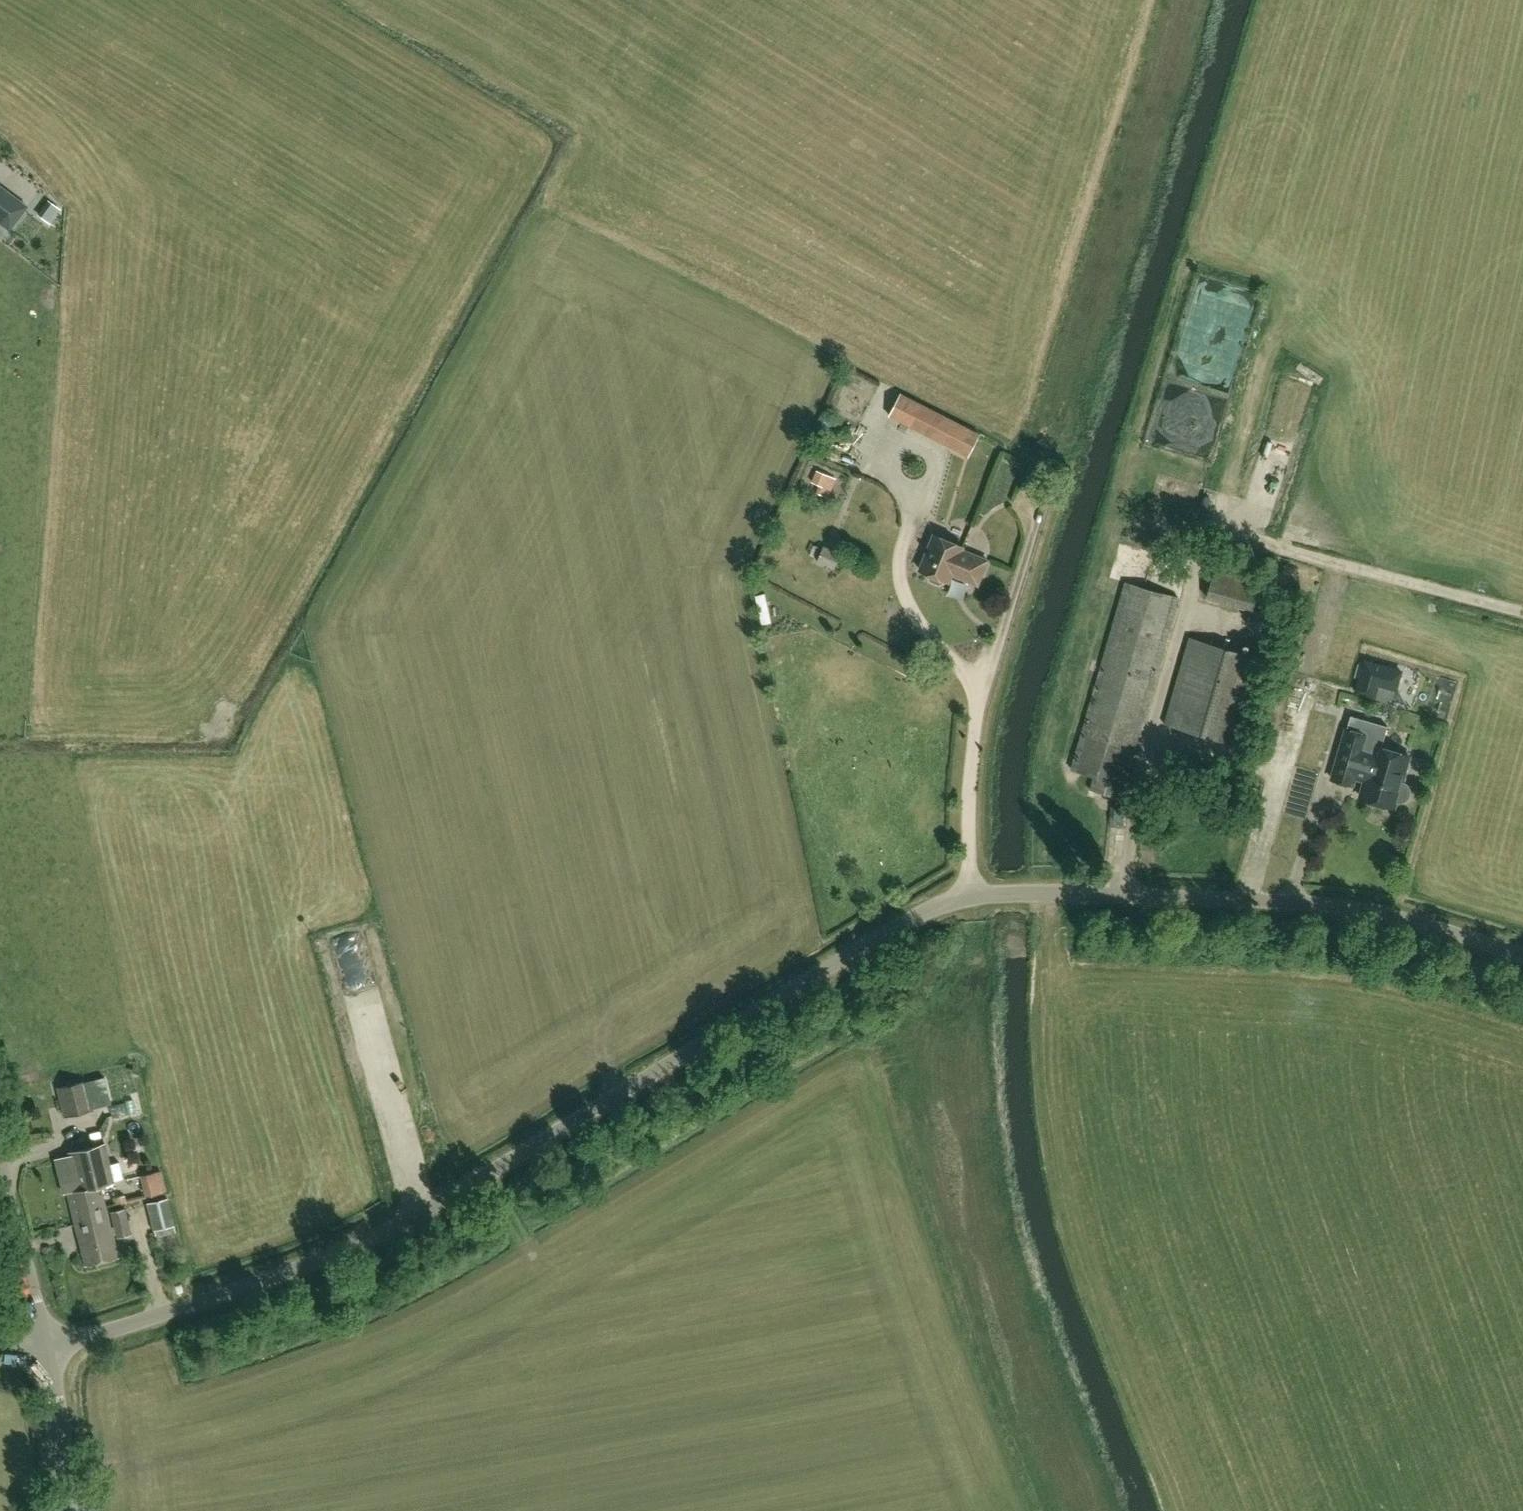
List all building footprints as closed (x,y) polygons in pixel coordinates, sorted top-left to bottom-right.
[(9,229),(26,206),(0,186),(0,222),(9,229)] [(889,414),(954,447),(965,426),(900,393),(889,414)] [(883,468),(953,492),(966,453),(897,429),(883,468)] [(1030,479),(1026,488),(1045,494),(1048,485),(1030,479)] [(952,573),(978,584),(988,560),(962,549),(963,546),(935,535),(921,570),(931,574),(930,576),(932,580),(940,583),(944,581),(945,579),(949,581),(952,573)] [(843,553),(824,544),(817,561),(836,569),(843,553)] [(1070,766),(1095,774),(1091,788),(1121,797),(1180,597),(1125,581),(1070,766)] [(1264,657),(1189,635),(1164,722),(1240,744),(1264,657)] [(1445,728),(1410,719),(1396,772),(1431,781),(1445,728)] [(64,1116),(94,1109),(86,1076),(56,1083),(64,1116)] [(68,1192),(76,1224),(91,1220),(89,1212),(107,1208),(101,1185),(115,1181),(105,1143),(69,1152),(78,1189),(68,1192)] [(163,1166),(144,1171),(149,1194),(169,1188),(163,1166)] [(168,1197),(147,1203),(153,1229),(175,1224),(168,1197)] [(112,1227),(107,1208),(89,1212),(91,1220),(76,1224),(86,1265),(119,1257),(113,1233),(117,1232),(118,1237),(132,1233),(126,1207),(112,1211),(116,1226),(112,1227)]
